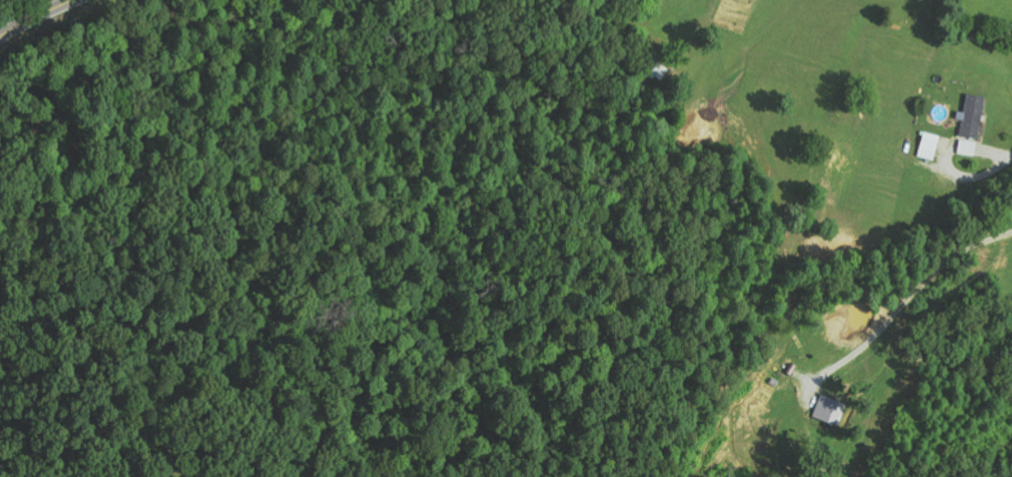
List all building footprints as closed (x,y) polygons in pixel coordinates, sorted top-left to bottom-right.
[(987,96),(968,94),(966,112),(959,111),(958,119),(963,120),(961,136),(980,139),(987,96)] [(936,160),(941,135),(925,132),(920,157),(936,160)] [(976,156),(978,142),(961,140),(960,154),(976,156)] [(847,402),(821,395),(815,419),(841,426),(847,402)]
